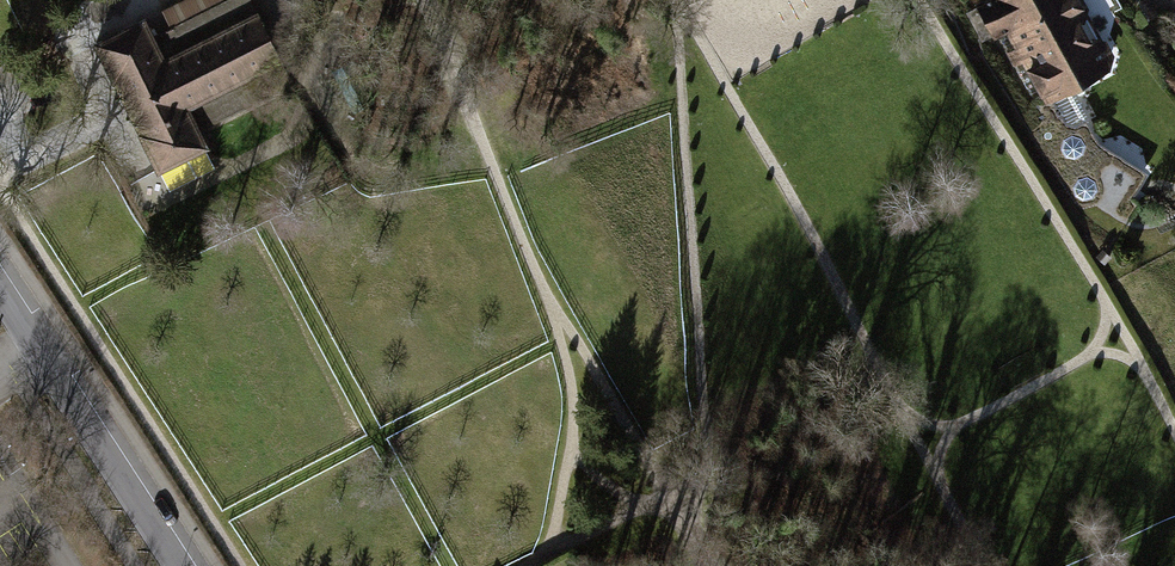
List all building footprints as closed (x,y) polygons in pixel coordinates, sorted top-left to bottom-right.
[(90,44),(151,177),(213,149),(193,106),(280,67),(249,0),(185,0),(90,44)] [(1001,48),(1020,39),(1056,112),(1123,83),(1130,60),(1118,37),(1131,15),(1126,0),(983,0),(1001,48)]
